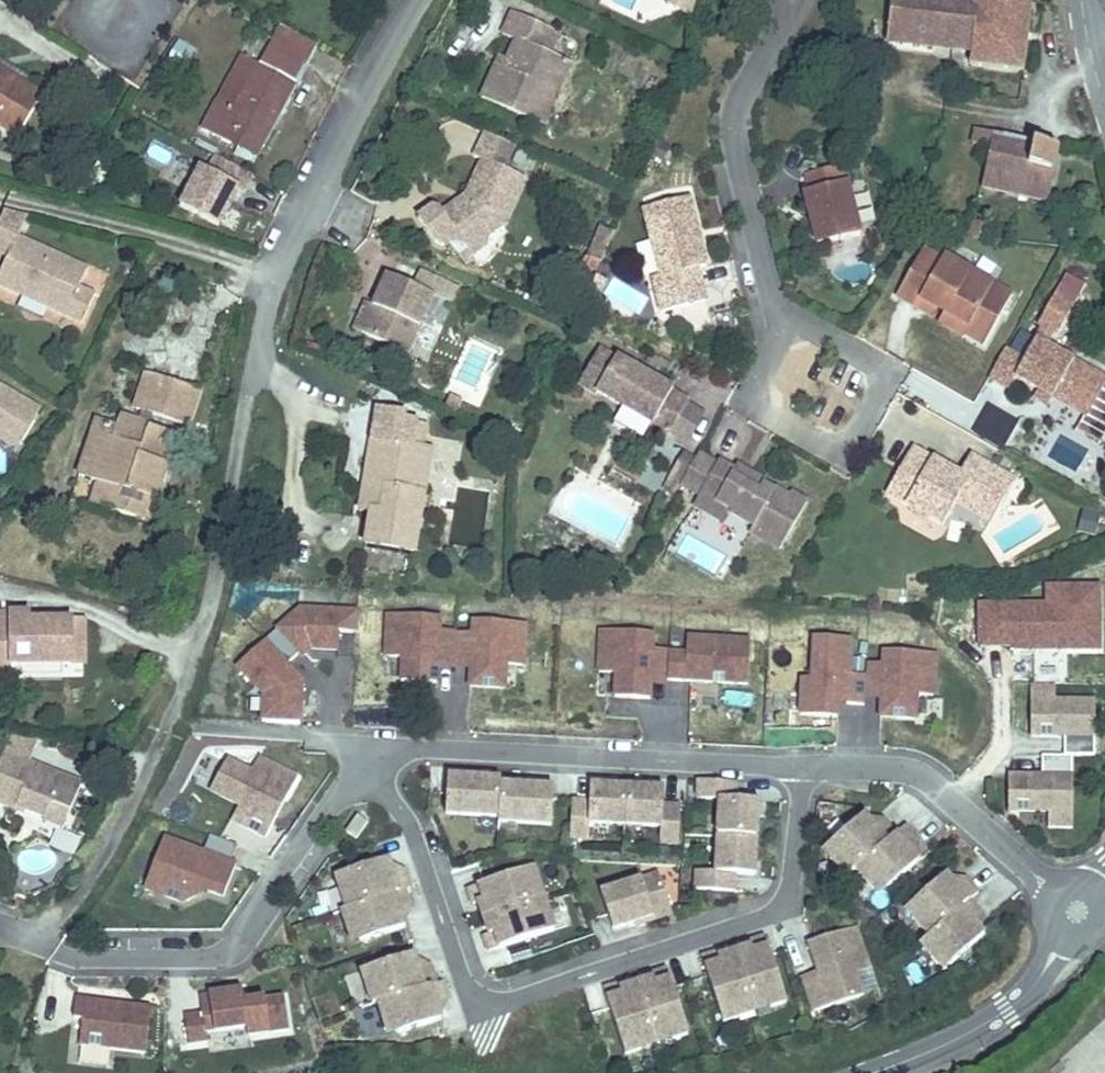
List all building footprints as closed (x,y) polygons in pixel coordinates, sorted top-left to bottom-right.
[(667,5),(677,10),(681,1),(679,0),(669,0),(667,5)] [(697,0),(679,0),(681,1),(677,10),(694,17),(697,0)] [(887,41),(934,47),(940,0),(892,0),(887,41)] [(978,0),(940,0),(934,47),(971,51),(978,0)] [(1030,0),(978,0),(971,51),(969,64),(1023,71),(1031,3),(1030,3),(1030,0)] [(516,41),(507,60),(508,61),(504,69),(497,66),(482,99),(532,121),(547,89),(558,94),(571,64),(549,54),(559,32),(513,13),(503,35),(516,41)] [(269,126),(284,98),(288,100),(298,84),(297,83),(316,47),(279,26),(259,65),(235,111),(218,102),(216,101),(202,130),(230,144),(236,132),(262,146),(264,147),(274,128),(269,126)] [(842,47),(842,36),(831,36),(831,47),(842,47)] [(183,83),(195,47),(176,40),(164,77),(183,83)] [(235,111),(259,65),(242,56),(218,102),(235,111)] [(504,69),(508,61),(507,60),(500,57),(497,66),(504,69)] [(0,59),(0,75),(24,90),(27,85),(31,78),(0,59)] [(27,85),(24,90),(0,75),(0,125),(18,137),(43,95),(27,85)] [(544,126),(558,94),(547,89),(532,121),(544,126)] [(274,128),(288,100),(284,98),(269,126),(274,128)] [(990,148),(993,134),(974,129),(973,144),(990,148)] [(262,146),(236,132),(230,144),(256,158),(262,146)] [(503,225),(525,177),(505,169),(516,145),(486,132),(474,157),(482,160),(467,195),(472,197),(470,203),(461,199),(442,214),(433,209),(418,219),(436,243),(444,247),(464,243),(483,230),(488,236),(503,225)] [(1007,168),(1013,138),(993,134),(990,148),(987,164),(1007,168)] [(1045,201),(1052,172),(1057,148),(1013,138),(1007,168),(987,164),(982,187),(1045,201)] [(663,161),(670,148),(658,142),(651,154),(663,161)] [(254,176),(215,155),(207,170),(240,188),(239,189),(244,192),(254,176)] [(861,235),(844,165),(806,174),(810,191),(804,193),(810,218),(816,217),(817,223),(812,224),(817,246),(861,235)] [(219,227),(239,189),(240,188),(207,170),(201,167),(180,206),(219,227)] [(915,212),(921,203),(910,195),(904,203),(915,212)] [(697,268),(706,266),(700,239),(693,240),(690,231),(698,230),(690,197),(644,208),(652,242),(660,276),(665,296),(702,287),(697,268)] [(87,269),(18,237),(28,216),(5,210),(0,221),(0,254),(8,258),(0,275),(0,285),(23,296),(26,290),(52,301),(49,307),(82,323),(95,295),(79,288),(87,269)] [(602,264),(615,233),(603,228),(589,258),(602,264)] [(487,244),(488,236),(483,230),(464,243),(473,254),(487,244)] [(700,239),(698,230),(690,231),(693,240),(700,239)] [(374,303),(398,253),(371,240),(347,290),(374,303)] [(660,276),(652,242),(636,245),(644,280),(653,278),(660,276)] [(1012,295),(944,257),(942,260),(923,249),(897,296),(917,307),(921,299),(924,295),(937,303),(934,306),(937,308),(946,313),(969,326),(964,334),(984,345),(1012,295)] [(702,271),(710,303),(724,299),(716,268),(702,271)] [(408,354),(433,295),(388,275),(374,306),(362,333),(408,354)] [(665,296),(660,276),(653,278),(658,298),(665,296)] [(458,305),(465,292),(450,283),(443,297),(458,305)] [(1093,371),(1046,344),(1053,331),(1058,334),(1076,303),(1056,293),(1039,323),(1044,326),(1024,360),(1005,349),(989,377),(1009,389),(1016,377),(1038,389),(1047,394),(1053,397),(1071,408),(1093,371)] [(937,303),(924,295),(921,299),(934,306),(937,303)] [(932,316),(937,308),(934,306),(921,299),(917,307),(932,316)] [(362,333),(374,306),(367,303),(354,330),(362,333)] [(969,326),(946,313),(940,323),(963,336),(964,334),(969,326)] [(1020,348),(1026,336),(1018,331),(1011,343),(1020,348)] [(672,391),(673,389),(649,375),(646,380),(638,376),(641,371),(617,357),(615,359),(599,350),(579,385),(596,395),(598,392),(652,424),(651,426),(668,436),(688,401),(672,391)] [(646,380),(649,375),(641,371),(638,376),(646,380)] [(1104,382),(1104,378),(1093,371),(1071,408),(1086,416),(1104,382)] [(188,425),(199,389),(147,373),(136,409),(142,411),(153,414),(188,425)] [(9,391),(0,386),(0,398),(5,398),(9,391)] [(1047,394),(1038,389),(1034,396),(1049,404),(1053,397),(1047,394)] [(39,410),(9,391),(5,398),(0,398),(0,439),(16,449),(39,410)] [(149,426),(153,414),(142,411),(138,422),(136,427),(147,431),(149,426)] [(414,484),(416,469),(409,468),(413,447),(406,446),(410,422),(403,420),(404,415),(378,411),(373,440),(372,440),(364,486),(375,487),(370,513),(365,546),(414,554),(425,486),(414,484)] [(150,523),(174,446),(168,444),(171,433),(149,426),(147,431),(136,427),(138,422),(120,417),(116,428),(97,422),(80,477),(73,499),(91,504),(104,508),(150,523)] [(423,449),(426,427),(416,426),(416,422),(410,422),(406,446),(413,447),(423,449)] [(425,486),(431,450),(423,449),(413,447),(409,468),(416,469),(414,484),(425,486)] [(943,526),(957,502),(956,502),(965,487),(1000,507),(1015,480),(972,456),(961,474),(947,467),(943,474),(933,468),(937,460),(913,447),(886,495),(912,509),(930,519),(943,526)] [(690,469),(695,461),(683,454),(671,473),(684,480),(690,469)] [(780,549),(808,502),(791,493),(789,497),(775,488),(773,490),(764,485),(765,483),(758,478),(747,482),(746,484),(732,475),(735,471),(719,462),(716,465),(698,455),(695,461),(690,469),(684,480),(681,484),(701,495),(702,492),(732,510),(730,513),(754,526),(750,532),(780,549)] [(947,467),(937,460),(933,468),(943,474),(947,467)] [(758,478),(737,466),(735,471),(732,475),(746,484),(747,482),(758,478)] [(370,513),(375,487),(364,486),(360,511),(370,513)] [(1000,507),(965,487),(956,502),(957,502),(991,522),(1000,507)] [(644,505),(649,496),(639,491),(634,500),(644,505)] [(730,513),(732,510),(702,492),(701,495),(695,506),(723,522),(729,512),(730,513)] [(930,519),(912,509),(914,514),(924,521),(930,519)] [(1095,535),(1100,515),(1084,511),(1079,532),(1095,535)] [(973,531),(973,524),(952,521),(947,539),(958,542),(961,529),(973,531)] [(659,547),(668,532),(658,526),(650,541),(659,547)] [(665,550),(673,536),(668,532),(659,547),(665,550)] [(1044,582),(1044,600),(978,601),(978,653),(1103,651),(1102,582),(1044,582)] [(262,722),(300,724),(302,681),(289,663),(300,651),(303,655),(312,648),(339,649),(340,631),(358,632),(359,611),(301,607),(237,664),(263,695),(262,722)] [(0,612),(0,678),(78,677),(77,611),(0,612)] [(439,660),(455,661),(457,631),(440,630),(441,616),(389,613),(387,657),(403,658),(402,682),(437,684),(438,667),(439,660)] [(455,661),(455,662),(472,663),(471,670),(470,687),(506,689),(507,664),(524,665),(526,621),(474,619),(473,632),(457,631),(455,661)] [(669,679),(670,650),(670,649),(653,648),(654,631),(602,629),(600,673),(617,673),(615,698),(651,700),(652,678),(669,679)] [(358,632),(340,631),(339,649),(338,658),(356,659),(358,632)] [(687,651),(670,650),(669,679),(749,684),(751,637),(688,634),(687,651)] [(847,705),(865,706),(865,700),(866,693),(867,675),(850,674),(852,637),(815,635),(812,679),(803,678),(801,717),(838,719),(839,704),(839,694),(848,694),(847,705)] [(867,675),(866,693),(882,694),(882,701),(881,718),(916,719),(917,695),(934,696),(936,652),(884,650),(884,663),(867,662),(867,675)] [(1031,684),(1031,735),(1065,736),(1065,756),(1042,756),(1042,776),(1009,776),(1009,811),(1049,811),(1049,828),(1073,828),(1073,756),(1095,756),(1095,701),(1055,701),(1055,684),(1031,684)] [(848,694),(839,694),(839,704),(847,705),(848,694)] [(82,784),(4,753),(0,765),(0,805),(17,811),(18,808),(25,811),(45,819),(47,819),(51,807),(70,815),(82,784)] [(266,838),(298,777),(259,757),(251,772),(227,759),(211,790),(240,806),(247,810),(240,824),(266,838)] [(448,777),(446,815),(470,816),(470,822),(499,823),(501,784),(502,779),(482,778),(476,784),(467,784),(467,778),(448,777)] [(737,799),(737,782),(699,780),(698,799),(720,800),(717,871),(695,870),(694,889),(732,890),(733,873),(749,874),(749,864),(756,858),(758,816),(752,810),(752,800),(737,799)] [(521,785),(501,784),(499,823),(553,826),(554,787),(536,786),(535,792),(526,792),(521,785)] [(626,826),(628,787),(607,786),(600,792),(592,792),(591,802),(573,801),(571,839),(590,840),(590,824),(626,826)] [(628,787),(626,826),(661,828),(661,844),(679,845),(681,806),(663,805),(663,795),(654,794),(649,788),(628,787)] [(240,824),(247,810),(240,806),(232,820),(240,824)] [(64,830),(70,815),(51,807),(47,819),(45,819),(44,822),(64,830)] [(856,871),(872,889),(888,890),(921,860),(919,858),(910,848),(919,839),(906,826),(897,834),(884,820),(875,828),(866,817),(864,815),(831,845),(830,860),(847,879),(856,871)] [(358,817),(346,834),(356,842),(369,824),(358,817)] [(875,828),(884,820),(866,817),(875,828)] [(233,863),(240,846),(211,835),(205,851),(165,837),(151,875),(170,883),(166,896),(184,903),(198,897),(201,888),(209,891),(226,897),(239,865),(233,863)] [(919,858),(919,839),(910,848),(919,858)] [(389,860),(388,858),(346,872),(340,886),(347,909),(342,911),(350,935),(364,942),(406,928),(400,912),(412,908),(406,890),(411,888),(405,870),(393,874),(389,860)] [(393,874),(405,870),(389,860),(393,874)] [(484,900),(495,932),(490,934),(485,936),(490,951),(555,929),(550,914),(545,916),(534,884),(539,882),(534,866),(469,888),(474,903),(479,902),(484,900)] [(659,874),(601,893),(613,929),(636,922),(672,910),(659,874)] [(170,883),(151,875),(146,888),(166,896),(170,883)] [(913,905),(912,920),(929,938),(920,946),(937,965),(952,966),(985,936),(974,923),(983,915),(980,912),(970,901),(979,893),(967,879),(958,887),(948,877),(946,875),(913,905)] [(958,887),(967,879),(948,877),(958,887)] [(201,888),(198,897),(209,891),(201,888)] [(980,912),(979,893),(970,901),(980,912)] [(490,934),(495,932),(484,900),(479,902),(490,934)] [(405,926),(412,908),(400,912),(405,926)] [(673,915),(672,910),(636,922),(637,926),(673,915)] [(897,959),(883,917),(834,934),(843,961),(845,969),(830,975),(839,1004),(889,987),(881,964),(897,959)] [(787,1002),(765,936),(750,942),(751,947),(753,952),(721,962),(720,957),(718,952),(702,957),(723,1023),(739,1018),(738,1012),(770,1002),(771,1007),(787,1002)] [(720,957),(721,962),(753,952),(751,947),(720,957)] [(400,1034),(442,1020),(441,1019),(437,1004),(448,1000),(442,982),(437,984),(431,966),(419,970),(415,956),(414,954),(372,967),(365,981),(373,1005),(378,1003),(386,1027),(400,1034)] [(419,970),(431,966),(415,956),(419,970)] [(830,975),(845,969),(843,961),(827,966),(830,975)] [(689,1034),(667,969),(652,974),(653,979),(655,984),(623,995),(621,990),(620,985),(604,990),(625,1055),(641,1050),(640,1045),(671,1034),(673,1039),(689,1034)] [(621,990),(623,995),(655,984),(653,979),(621,990)] [(243,990),(201,997),(203,1013),(185,1016),(190,1045),(209,1042),(207,1033),(247,1027),(249,1036),(290,1030),(285,996),(244,1002),(243,990)] [(147,1054),(152,1006),(77,998),(74,1019),(83,1020),(80,1046),(147,1054)] [(441,1019),(448,1000),(437,1004),(441,1019)]
